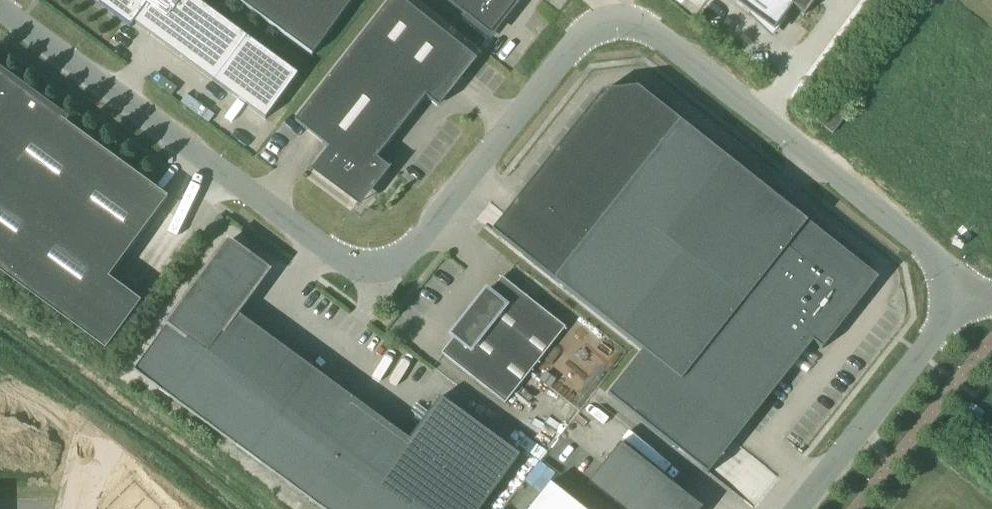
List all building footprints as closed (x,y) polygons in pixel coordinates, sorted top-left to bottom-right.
[(96,4),(130,29),(133,24),(214,83),(265,120),(298,76),(247,38),(195,0),(91,0),(96,4)] [(353,0),(233,0),(311,57),(353,0)] [(294,122),(328,149),(313,168),(349,194),(350,192),(358,198),(371,182),(374,185),(389,167),(388,166),(387,167),(377,159),(425,98),(436,107),(475,58),(401,0),(391,0),(294,122)] [(481,29),(490,37),(517,2),(516,2),(517,0),(444,0),(481,29)] [(773,33),(792,7),(804,16),(816,0),(730,0),(773,33)] [(105,351),(142,301),(110,278),(168,199),(0,76),(0,274),(105,351)] [(603,92),(493,232),(643,351),(608,395),(677,450),(702,417),(733,442),(800,358),(808,348),(813,342),(822,350),(878,279),(638,88),(603,92)] [(836,107),(821,126),(832,135),(847,115),(836,107)] [(236,314),(267,272),(228,242),(166,325),(167,326),(133,372),(320,508),(480,508),(519,456),(440,398),(408,441),(236,314)] [(565,329),(501,278),(489,294),(486,291),(450,336),(453,339),(441,354),(505,404),(565,329)] [(543,412),(555,402),(535,380),(513,401),(536,426),(547,416),(543,412)] [(586,481),(621,508),(697,508),(699,506),(617,441),(586,481)] [(750,468),(726,443),(710,457),(747,496),(756,487),(766,498),(781,484),(758,460),(750,468)] [(132,479),(130,481),(102,508),(162,508),(132,479)] [(549,484),(529,508),(582,508),(549,484)]
